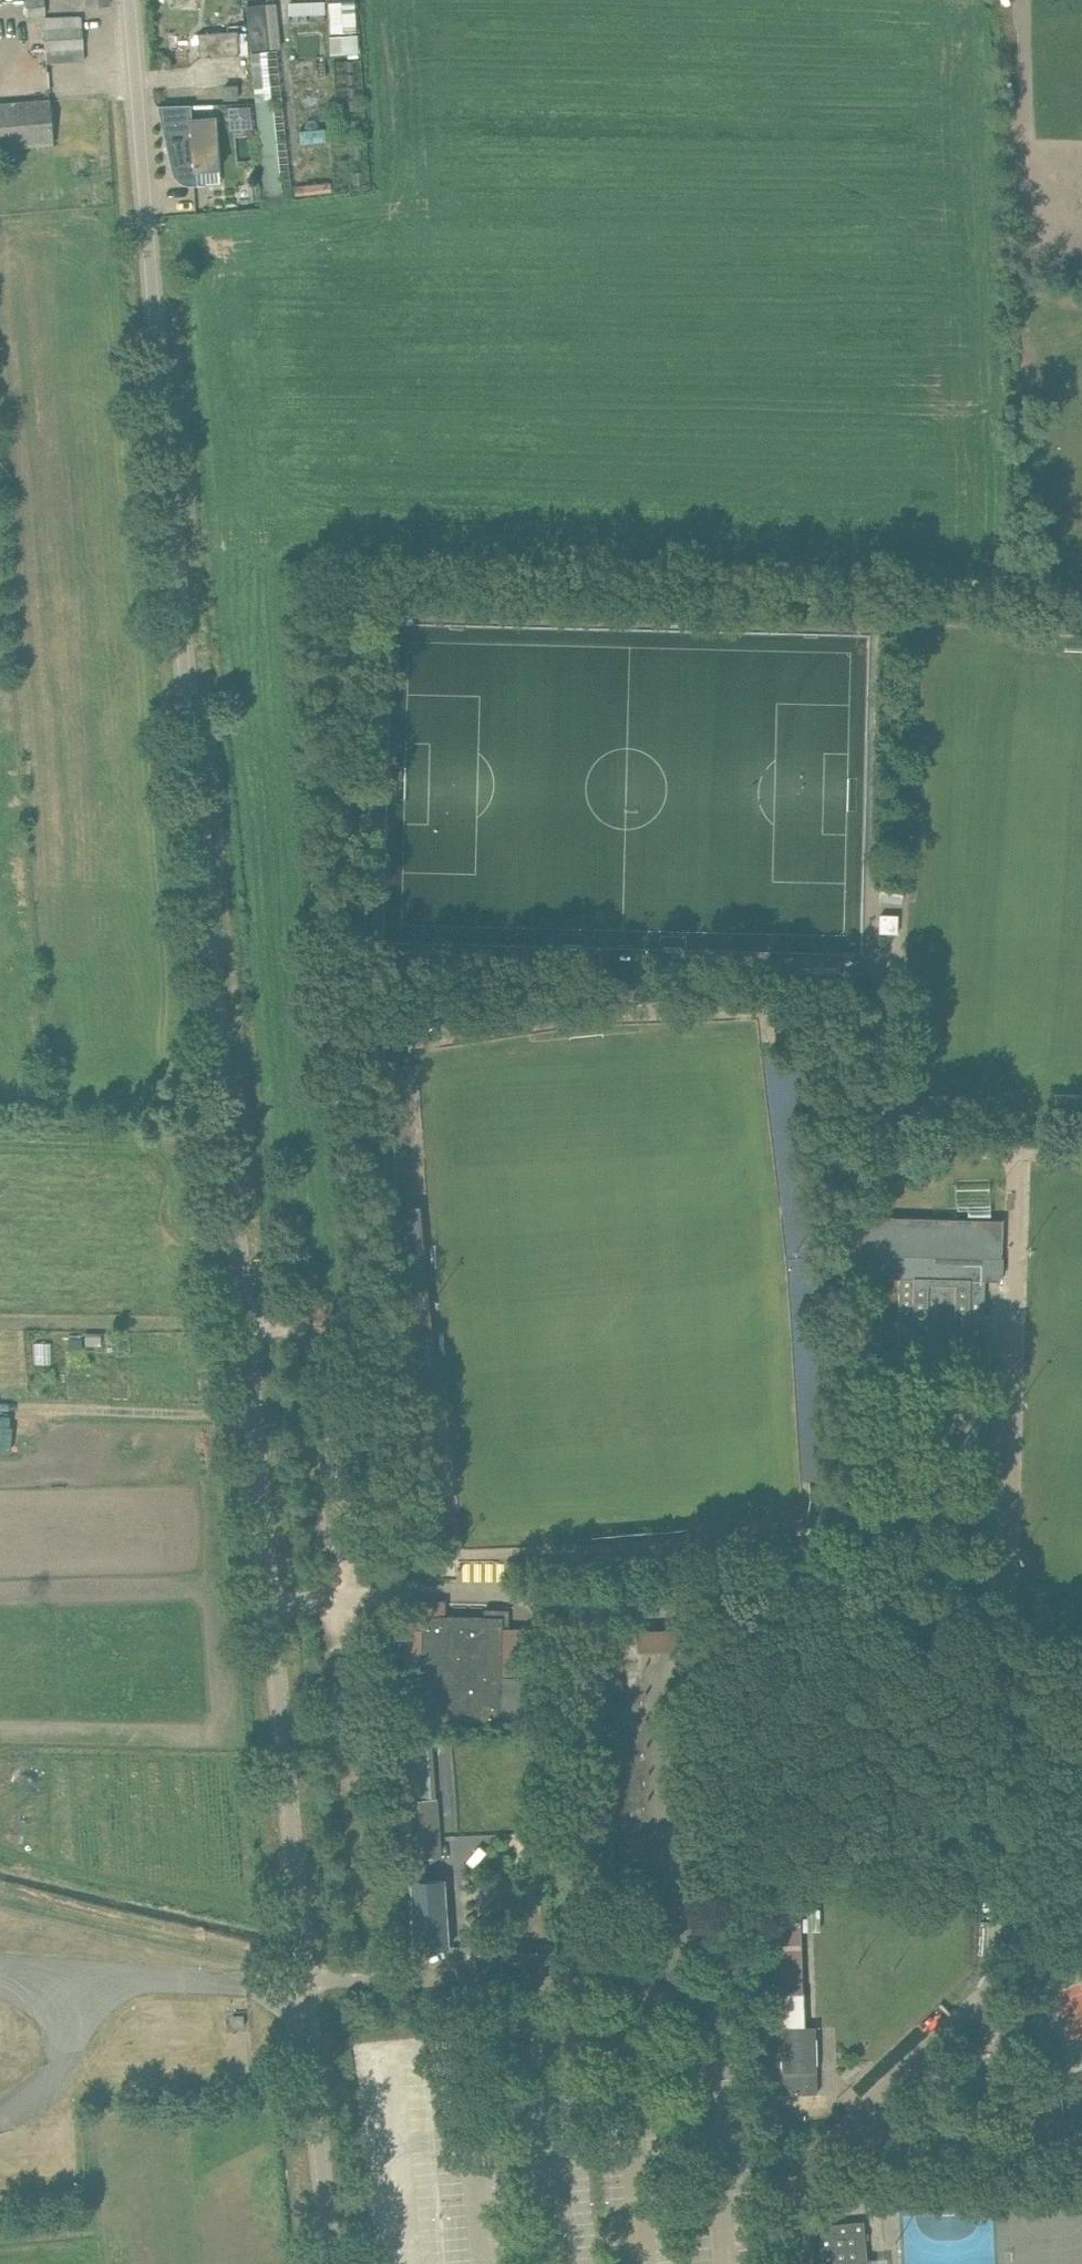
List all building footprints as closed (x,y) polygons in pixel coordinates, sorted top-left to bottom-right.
[(28,15),(45,14),(45,0),(27,0),(28,15)] [(290,14),(326,13),(326,0),(290,1),(290,14)] [(356,0),(329,0),(331,55),(359,54),(356,0)] [(249,4),(253,95),(282,94),(278,3),(249,4)] [(44,20),(47,63),(84,60),(81,17),(44,20)] [(238,30),(221,31),(197,34),(199,58),(223,55),(240,54),(238,30)] [(224,99),(237,99),(236,86),(224,86),(224,99)] [(31,146),(53,144),(49,100),(27,102),(0,105),(0,149),(31,146)] [(158,106),(157,106),(171,171),(171,172),(172,172),(172,173),(172,174),(173,174),(173,175),(173,176),(174,176),(174,177),(175,178),(175,179),(176,179),(176,180),(177,180),(178,181),(178,182),(179,182),(180,183),(181,183),(182,184),(183,184),(183,185),(184,185),(185,185),(186,185),(187,186),(188,186),(189,186),(190,186),(191,186),(205,186),(205,184),(196,185),(195,172),(219,170),(215,118),(192,120),(191,105),(158,106)] [(249,106),(238,107),(238,113),(243,118),(250,118),(249,106)] [(255,161),(253,134),(234,136),(236,163),(255,161)] [(849,1277),(899,1278),(898,1345),(983,1347),(985,1280),(1002,1281),(1004,1221),(851,1217),(849,1277)] [(530,1634),(502,1632),(502,1617),(421,1615),(419,1721),(526,1723),(530,1634)] [(438,1798),(405,1800),(409,1859),(442,1856),(438,1798)] [(443,1880),(411,1882),(416,1945),(426,1944),(426,1950),(448,1948),(443,1880)] [(778,1913),(783,2095),(817,2093),(815,2027),(805,2027),(800,1912),(778,1913)] [(479,1944),(496,1928),(483,1915),(467,1931),(479,1944)] [(1033,2060),(1031,2060),(1030,2061),(1008,2061),(1008,2073),(1033,2072),(1033,2060)] [(821,2225),(823,2263),(818,2263),(886,2263),(886,2258),(865,2260),(862,2221),(821,2225)]
